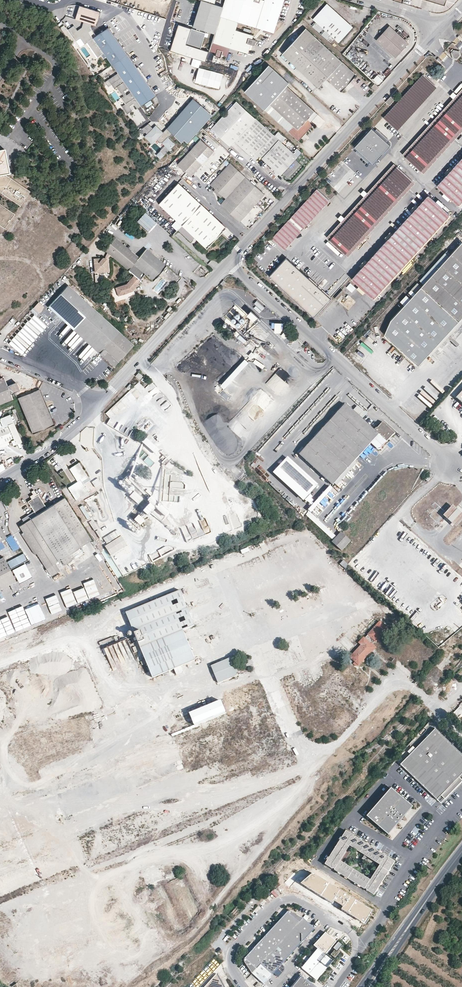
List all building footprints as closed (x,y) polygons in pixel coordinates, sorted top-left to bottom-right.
[(215,33),(224,5),(213,2),(214,0),(201,0),(193,26),(197,27),(196,29),(191,27),(186,43),(200,48),(205,32),(199,30),(200,28),(215,33)] [(224,5),(215,33),(210,49),(217,52),(216,55),(220,57),(222,53),(227,55),(230,46),(248,52),(251,43),(254,44),(256,39),(252,38),(253,34),(236,28),(238,20),(274,31),(284,0),(225,0),(224,5)] [(330,2),(315,19),(343,43),(358,27),(330,2)] [(101,11),(79,4),(75,17),(84,20),(92,22),(97,24),(101,11)] [(90,26),(92,22),(84,20),(82,27),(77,30),(74,25),(67,29),(76,41),(81,37),(85,43),(88,41),(98,56),(103,53),(92,38),(96,35),(90,26)] [(389,25),(377,39),(396,57),(409,42),(389,25)] [(103,53),(111,65),(112,64),(127,54),(108,27),(96,35),(92,38),(103,53)] [(306,27),(283,53),(320,85),(328,76),(342,88),(357,72),(306,27)] [(137,67),(127,53),(127,54),(112,64),(117,73),(104,82),(106,84),(109,82),(114,88),(116,86),(121,92),(124,96),(121,98),(125,103),(121,106),(127,113),(132,110),(129,106),(133,103),(137,108),(156,95),(146,81),(147,80),(138,67),(137,67)] [(314,123),(311,120),(308,117),(314,110),(287,85),(289,82),(269,63),(244,90),(298,140),(314,123)] [(199,67),(195,81),(219,89),(223,75),(199,67)] [(384,118),(396,129),(435,86),(423,75),(384,118)] [(435,86),(396,129),(397,130),(437,87),(435,86)] [(461,95),(461,89),(402,154),(405,157),(461,95)] [(405,157),(421,171),(461,126),(461,95),(405,157)] [(390,96),(385,102),(389,105),(394,100),(390,96)] [(172,133),(182,142),(184,140),(188,144),(213,115),(193,98),(166,128),(172,133)] [(287,146),(237,101),(212,129),(230,145),(234,142),(249,156),(254,151),(280,175),(298,155),(290,148),(292,146),(289,144),(287,146)] [(154,122),(160,114),(155,110),(149,118),(154,122)] [(308,117),(311,120),(317,113),(314,110),(308,117)] [(163,142),(170,149),(174,144),(168,137),(172,133),(166,128),(162,132),(161,133),(159,131),(159,130),(155,126),(145,137),(152,144),(156,139),(160,143),(163,142)] [(421,171),(423,174),(461,131),(461,126),(421,171)] [(373,129),(355,147),(373,164),(379,158),(378,156),(380,154),(381,155),(391,145),(373,129)] [(191,177),(214,152),(201,140),(190,152),(187,149),(182,154),(186,157),(178,165),(191,177)] [(21,207),(25,200),(23,199),(25,197),(26,199),(31,191),(6,174),(8,173),(4,149),(0,150),(0,192),(21,207)] [(437,186),(457,205),(461,199),(461,158),(437,186)] [(211,185),(216,190),(222,196),(226,199),(221,204),(239,221),(264,194),(230,164),(211,185)] [(341,164),(325,180),(336,190),(351,174),(341,164)] [(329,240),(396,166),(393,164),(366,193),(363,197),(344,218),(340,222),(326,237),(329,240)] [(412,181),(396,166),(329,240),(345,254),(412,181)] [(160,202),(208,247),(227,227),(179,181),(160,202)] [(415,183),(412,181),(345,254),(348,257),(415,183)] [(328,199),(317,189),(272,238),(284,249),(328,199)] [(222,196),(216,190),(214,192),(221,198),(222,196)] [(428,195),(351,279),(372,298),(449,214),(428,195)] [(5,230),(10,223),(8,222),(9,220),(11,221),(15,214),(0,204),(0,226),(5,230)] [(149,230),(155,223),(144,212),(138,219),(149,230)] [(223,236),(216,244),(222,250),(229,242),(223,236)] [(384,334),(417,365),(461,316),(461,242),(461,241),(458,245),(451,238),(440,250),(444,253),(445,252),(449,256),(391,319),(384,334)] [(114,239),(103,252),(131,275),(124,284),(113,288),(116,297),(125,293),(126,297),(133,295),(131,291),(131,290),(137,283),(135,282),(143,274),(151,281),(157,275),(161,279),(166,282),(159,289),(163,292),(169,285),(172,287),(180,279),(146,249),(138,258),(114,239)] [(330,298),(286,258),(269,276),(313,316),(330,298)] [(93,261),(94,271),(99,274),(102,277),(103,277),(105,273),(108,268),(107,262),(104,259),(93,261)] [(97,354),(111,367),(132,345),(68,285),(47,307),(57,315),(61,310),(102,349),(97,354)] [(245,299),(250,303),(254,299),(249,295),(245,299)] [(264,307),(257,300),(254,304),(261,311),(264,307)] [(33,308),(39,314),(45,307),(38,302),(33,308)] [(243,316),(245,314),(235,305),(233,307),(243,316)] [(61,310),(57,315),(97,354),(102,349),(61,310)] [(256,323),(260,319),(250,310),(247,314),(256,323)] [(227,312),(224,316),(230,322),(234,318),(227,312)] [(23,352),(43,330),(30,318),(10,340),(23,352)] [(235,323),(238,327),(244,322),(241,318),(235,323)] [(267,344),(264,347),(269,354),(272,351),(267,344)] [(244,358),(220,384),(223,388),(247,361),(244,358)] [(0,380),(0,404),(11,399),(10,396),(13,395),(18,392),(15,383),(6,386),(3,378),(0,380)] [(39,389),(18,398),(32,433),(54,424),(39,389)] [(225,399),(229,395),(223,389),(219,393),(225,399)] [(129,391),(105,413),(110,418),(107,424),(114,427),(118,431),(128,436),(131,430),(126,428),(123,424),(117,422),(117,421),(113,416),(130,402),(133,395),(129,391)] [(360,417),(353,410),(345,404),(299,455),(332,485),(379,434),(386,441),(395,432),(383,422),(377,428),(376,427),(374,429),(360,417)] [(358,405),(353,410),(360,417),(365,411),(358,405)] [(1,446),(0,444),(13,439),(15,444),(21,442),(10,414),(0,418),(0,446),(1,446)] [(146,438),(142,442),(155,454),(159,450),(146,438)] [(141,458),(151,467),(155,462),(144,453),(141,458)] [(332,485),(299,455),(295,459),(328,489),(332,485)] [(88,477),(78,461),(68,467),(77,480),(67,486),(76,500),(88,492),(82,482),(88,477)] [(62,466),(56,470),(65,483),(70,480),(62,466)] [(162,500),(179,502),(181,489),(184,489),(185,483),(170,481),(169,488),(164,488),(162,500)] [(139,493),(136,490),(129,497),(138,505),(144,499),(141,496),(144,493),(141,490),(139,493)] [(36,515),(19,526),(50,575),(59,570),(55,563),(60,559),(63,565),(75,558),(71,552),(91,539),(64,497),(46,508),(38,495),(28,501),(36,515)] [(144,511),(148,515),(159,504),(151,497),(147,501),(151,504),(144,511)] [(95,499),(87,502),(94,520),(103,517),(95,499)] [(79,507),(87,519),(91,517),(83,504),(79,507)] [(452,505),(443,515),(447,518),(454,525),(456,527),(461,521),(461,514),(456,508),(452,505)] [(435,510),(430,515),(437,522),(442,517),(435,510)] [(309,512),(306,515),(319,526),(321,523),(309,512)] [(139,516),(134,521),(140,527),(145,522),(139,516)] [(114,539),(120,535),(117,530),(103,538),(106,544),(114,539)] [(340,531),(331,540),(339,548),(348,539),(340,531)] [(121,535),(105,546),(111,555),(127,545),(121,535)] [(9,569),(3,557),(0,558),(0,574),(9,569)] [(9,569),(0,574),(0,589),(16,581),(9,569)] [(126,612),(146,660),(147,664),(153,677),(195,660),(183,630),(194,625),(180,590),(126,612)] [(367,677),(365,675),(359,670),(359,665),(374,649),(375,646),(372,644),(374,641),(376,642),(388,629),(379,621),(367,634),(368,635),(365,638),(364,636),(358,642),(361,645),(350,657),(355,662),(353,664),(356,666),(355,670),(353,672),(349,667),(344,673),(351,678),(349,680),(354,684),(355,682),(359,686),(363,681),(364,683),(366,680),(365,679),(367,677)] [(349,651),(354,645),(345,636),(339,642),(349,651)] [(231,658),(211,666),(217,683),(237,676),(231,658)] [(227,698),(229,703),(256,693),(256,694),(261,692),(257,682),(231,692),(233,696),(227,698)] [(193,725),(219,716),(217,713),(223,711),(220,702),(189,713),(193,725)] [(0,706),(0,733),(10,729),(0,706)] [(417,746),(453,781),(461,772),(461,755),(435,728),(417,746)] [(453,781),(417,746),(400,763),(437,799),(453,781)] [(391,786),(366,815),(387,834),(412,805),(391,786)] [(345,829),(325,860),(374,892),(394,861),(345,829)] [(372,910),(312,873),(300,883),(332,903),(334,901),(343,906),(341,909),(364,923),(372,910)] [(284,883),(276,887),(279,892),(287,888),(284,883)] [(293,911),(290,911),(246,958),(246,959),(246,961),(254,973),(265,984),(316,929),(304,918),(293,911)] [(301,968),(317,980),(334,960),(326,954),(337,941),(325,931),(314,945),(318,948),(301,968)] [(342,945),(338,942),(333,948),(335,949),(331,954),(335,958),(340,951),(338,949),(342,945)] [(206,986),(226,986),(218,974),(206,986)] [(295,986),(314,986),(304,977),(295,986)]
